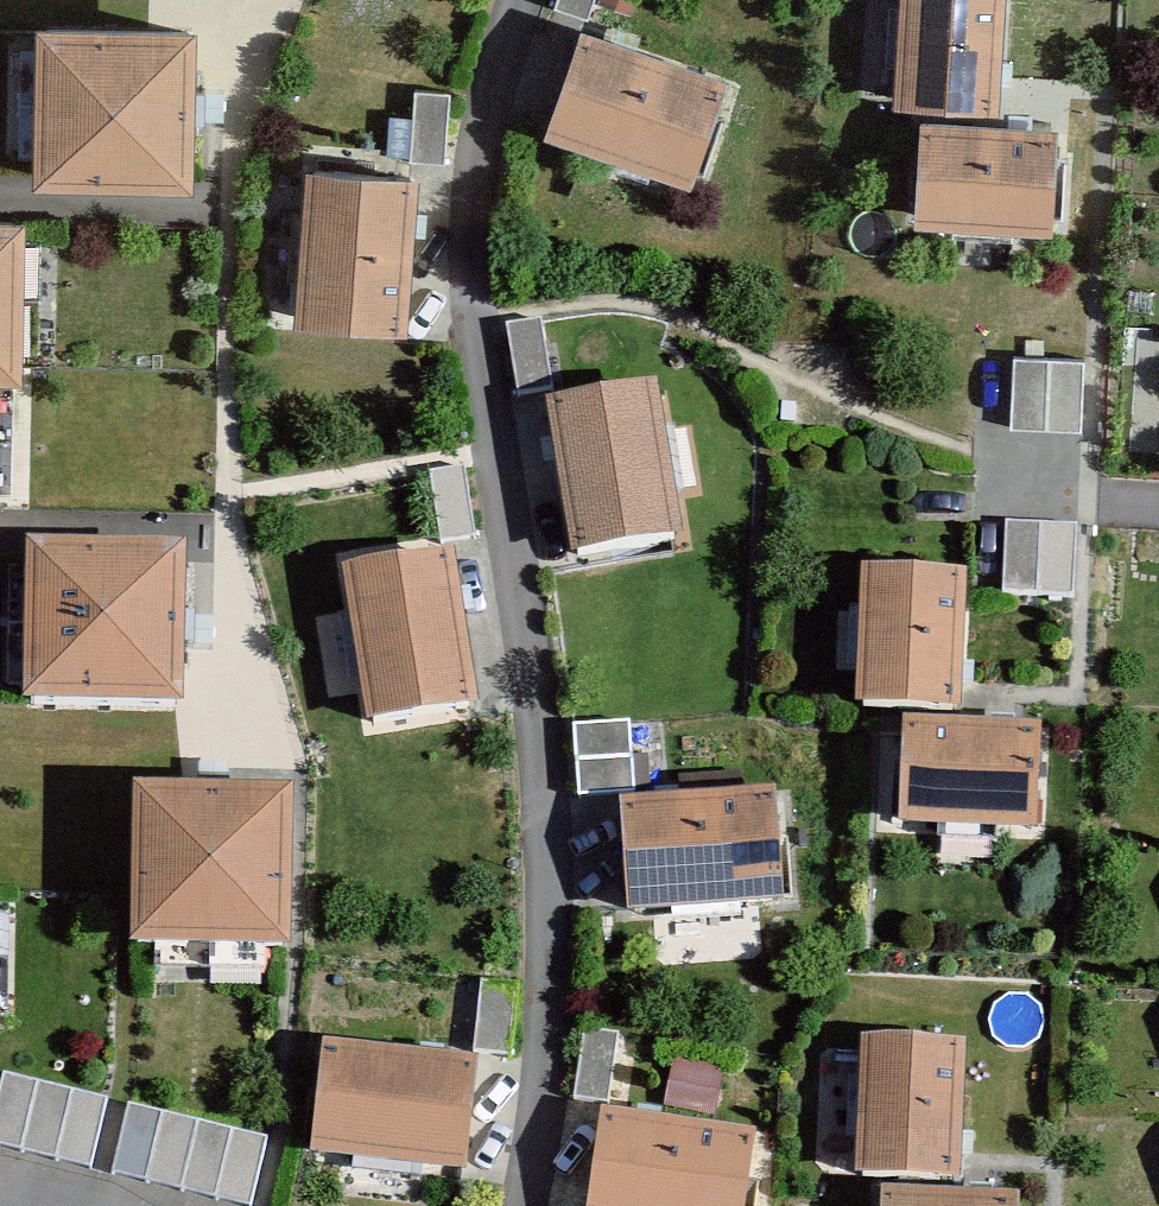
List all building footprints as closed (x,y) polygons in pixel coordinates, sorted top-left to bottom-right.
[(559,5),(591,18),(598,0),(561,0),(559,5)] [(899,93),(986,97),(991,0),(904,0),(899,93)] [(173,28),(32,25),(29,162),(170,165),(173,28)] [(718,81),(586,30),(552,118),(684,169),(718,81)] [(414,87),(405,152),(443,157),(453,93),(414,87)] [(1052,129),(925,122),(920,211),(1047,218),(1052,129)] [(404,179),(311,172),(301,312),(394,319),(404,179)] [(544,330),(511,335),(519,400),(553,396),(544,330)] [(1088,359),(1019,356),(1017,425),(1086,428),(1088,359)] [(647,394),(553,410),(578,551),(671,536),(647,394)] [(1079,525),(1011,523),(1008,590),(1077,592),(1079,525)] [(158,559),(17,556),(15,693),(155,695),(158,559)] [(441,564),(349,579),(372,722),(464,708),(441,564)] [(956,582),(870,578),(864,705),(951,708),(956,582)] [(630,725),(577,729),(582,799),(635,795),(630,725)] [(1037,737),(909,729),(904,819),(1032,827),(1037,737)] [(766,802),(627,810),(633,905),(772,896),(766,802)] [(262,808),(122,805),(119,942),(260,944),(262,808)] [(524,990),(484,988),(480,1057),(520,1059),(524,990)] [(624,1038),(586,1034),(577,1100),(615,1105),(624,1038)] [(955,1055),(868,1051),(863,1177),(950,1180),(955,1055)] [(469,1074),(325,1061),(317,1154),(460,1168),(469,1074)] [(6,1081),(0,1109),(0,1151),(93,1172),(109,1105),(6,1081)] [(131,1111),(114,1176),(234,1205),(250,1205),(266,1145),(131,1111)] [(607,1129),(596,1205),(736,1205),(744,1148),(607,1129)]
